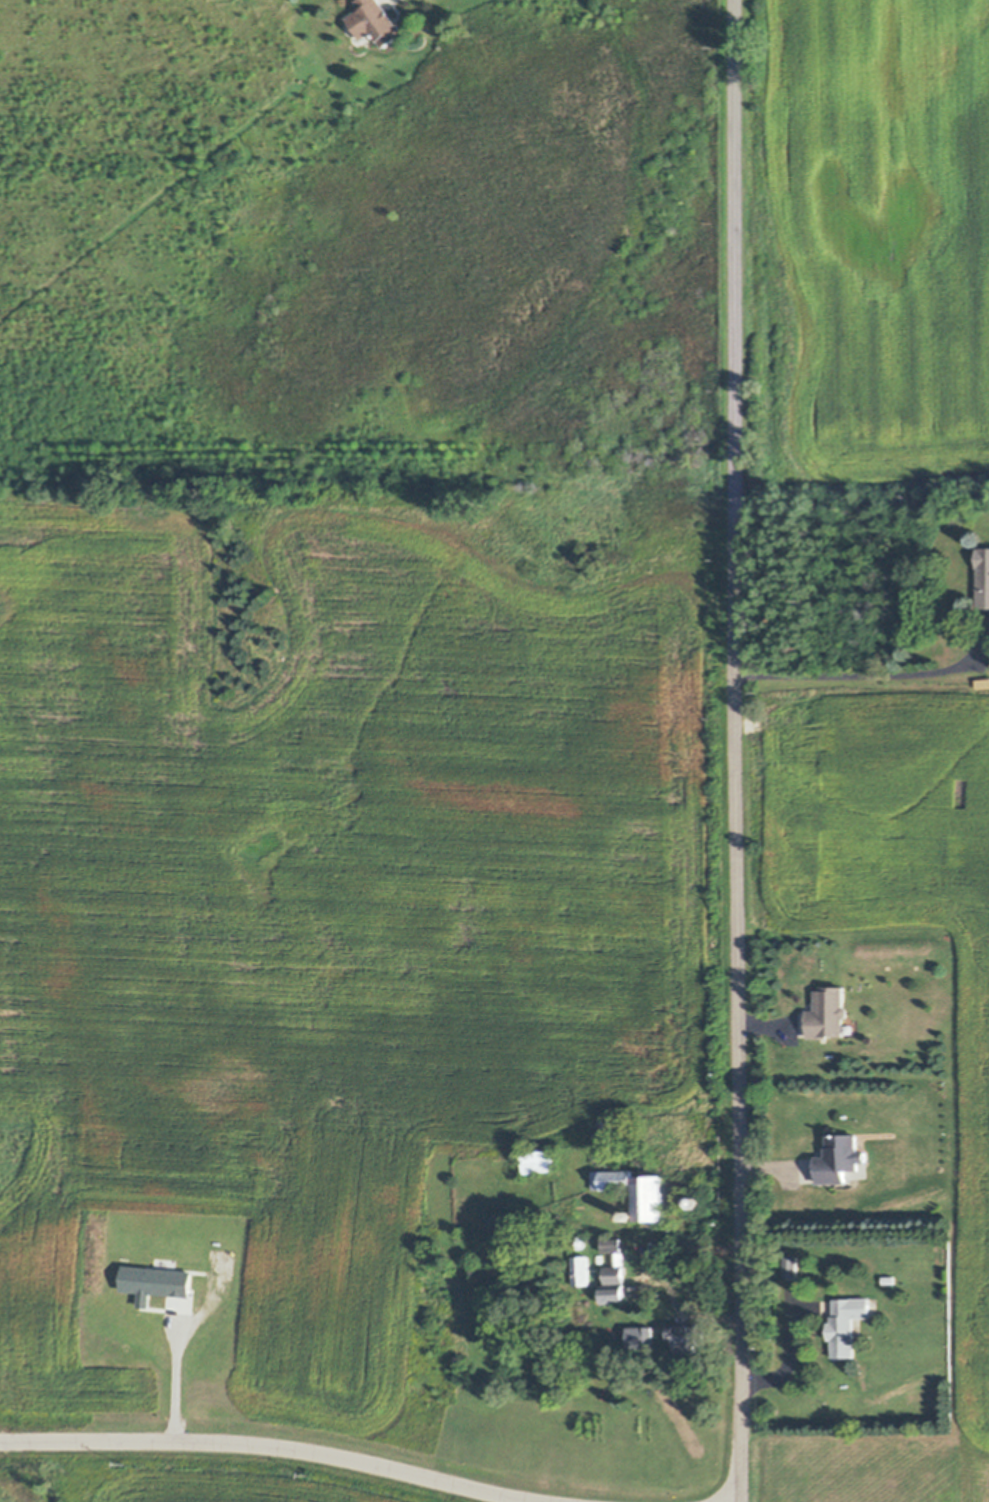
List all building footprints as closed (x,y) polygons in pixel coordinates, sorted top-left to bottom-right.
[(355,2),(358,0),(376,0),(383,10),(382,11),(387,18),(386,19),(391,28),(392,29),(394,27),(396,26),(401,34),(397,36),(381,47),(375,39),(374,40),(370,35),(368,33),(364,36),(359,39),(346,20),(351,17),(360,10),(359,8),(355,2)] [(370,35),(368,43),(364,46),(356,45),(354,44),(352,42),(350,40),(351,37),(350,36),(349,36),(346,35),(345,33),(343,30),(343,25),(343,22),(343,19),(359,8),(360,10),(351,17),(346,20),(359,39),(364,36),(368,33),(370,35)] [(981,548),(988,548),(988,607),(980,607),(981,548)] [(977,678),(988,677),(988,686),(978,687),(977,678)] [(846,1013),(846,1014),(843,1017),(841,1017),(842,1035),(841,1035),(827,1035),(827,1037),(810,1037),(810,1029),(808,1029),(808,1013),(816,1013),(815,992),(821,992),(821,988),(841,987),(841,991),(841,1008),(843,1008),(845,1010),(846,1013)] [(841,1035),(842,1035),(841,1017),(843,1017),(846,1014),(846,1013),(854,1019),(858,1019),(858,1036),(845,1036),(841,1035)] [(866,1160),(866,1161),(857,1161),(857,1169),(844,1170),(844,1178),(844,1181),(817,1182),(817,1173),(816,1173),(816,1159),(828,1159),(828,1149),(830,1149),(830,1135),(832,1135),(834,1135),(857,1135),(857,1152),(866,1152),(866,1160)] [(555,1171),(524,1174),(522,1153),(553,1149),(555,1171)] [(634,1170),(634,1189),(593,1190),(592,1171),(634,1170)] [(663,1220),(663,1226),(645,1226),(645,1221),(637,1221),(636,1176),(665,1176),(666,1220),(663,1220)] [(694,1206),(694,1205),(694,1204),(693,1204),(693,1203),(694,1203),(694,1202),(694,1201),(695,1201),(695,1200),(696,1200),(696,1199),(697,1199),(698,1199),(699,1199),(699,1200),(700,1200),(701,1200),(701,1201),(702,1202),(702,1203),(702,1204),(702,1205),(701,1205),(701,1206),(701,1207),(700,1207),(699,1207),(699,1208),(698,1208),(697,1208),(696,1208),(696,1207),(695,1207),(695,1206),(694,1206)] [(627,1219),(626,1218),(626,1217),(626,1216),(626,1215),(626,1214),(626,1213),(627,1213),(627,1212),(628,1212),(628,1211),(629,1211),(630,1211),(631,1211),(632,1211),(632,1212),(633,1212),(634,1213),(634,1214),(635,1214),(635,1215),(635,1216),(635,1217),(634,1218),(634,1219),(633,1219),(633,1220),(632,1220),(631,1220),(630,1220),(629,1220),(628,1220),(627,1219)] [(573,1246),(572,1246),(572,1245),(572,1244),(572,1243),(572,1242),(572,1241),(572,1240),(573,1240),(573,1239),(574,1238),(575,1237),(576,1237),(577,1236),(578,1236),(579,1236),(580,1236),(581,1236),(581,1237),(582,1237),(583,1237),(583,1238),(584,1238),(584,1239),(585,1240),(585,1241),(585,1242),(586,1243),(585,1244),(585,1245),(585,1246),(584,1247),(584,1248),(583,1248),(583,1249),(582,1249),(581,1249),(580,1250),(579,1250),(578,1250),(577,1250),(576,1249),(575,1249),(575,1248),(574,1248),(574,1247),(573,1247),(573,1246)] [(613,1252),(603,1253),(603,1240),(622,1239),(623,1252),(613,1252)] [(613,1252),(623,1253),(624,1283),(605,1283),(605,1266),(613,1266),(613,1252)] [(573,1256),(589,1256),(590,1285),(573,1286),(573,1256)] [(786,1277),(786,1257),(797,1257),(797,1277),(786,1277)] [(138,1296),(136,1296),(135,1290),(120,1290),(119,1268),(186,1266),(187,1288),(164,1288),(164,1290),(147,1290),(147,1296),(138,1296)] [(600,1286),(623,1285),(624,1304),(601,1305),(600,1286)] [(869,1316),(868,1316),(860,1316),(852,1316),(852,1337),(852,1357),(832,1357),(832,1339),(828,1339),(828,1324),(832,1324),(832,1316),(835,1316),(835,1299),(852,1299),(868,1299),(869,1299),(869,1316)] [(852,1337),(852,1316),(860,1316),(861,1336),(852,1337)] [(628,1327),(653,1326),(653,1346),(629,1347),(628,1327)] [(670,1326),(706,1326),(706,1345),(698,1345),(698,1352),(677,1353),(676,1340),(670,1340),(670,1326)] [(620,1379),(621,1379),(621,1380),(622,1380),(623,1380),(623,1381),(624,1381),(625,1382),(625,1383),(626,1384),(626,1385),(626,1386),(626,1387),(626,1388),(625,1389),(625,1390),(624,1390),(624,1391),(623,1391),(622,1392),(621,1392),(620,1392),(619,1392),(618,1392),(617,1392),(616,1391),(615,1391),(615,1390),(614,1390),(614,1389),(614,1388),(613,1388),(613,1387),(613,1386),(613,1385),(613,1384),(614,1384),(614,1383),(614,1382),(615,1382),(615,1381),(616,1381),(616,1380),(617,1380),(618,1380),(618,1379),(619,1379),(620,1379)]
